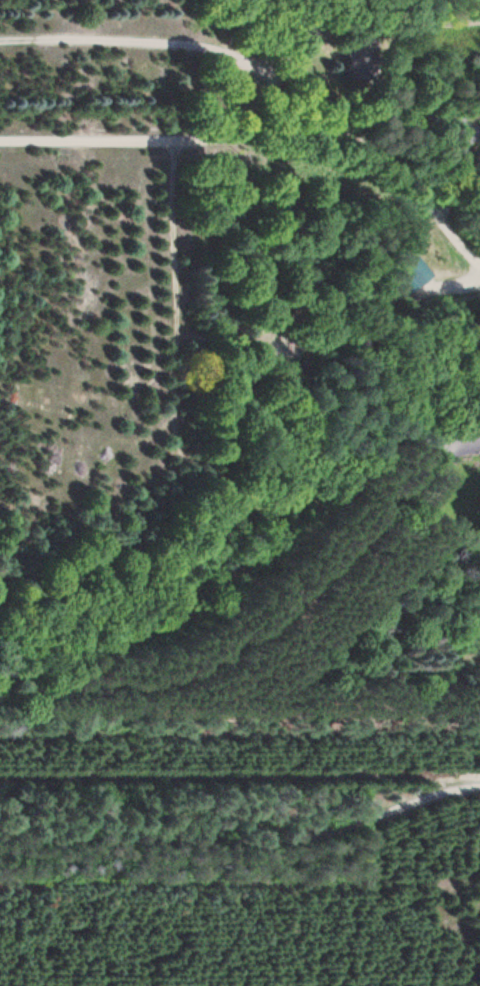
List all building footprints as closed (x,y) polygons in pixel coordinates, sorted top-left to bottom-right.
[(429,276),(411,251),(393,264),(411,289),(429,276)] [(286,360),(281,346),(269,351),(274,365),(286,360)]
